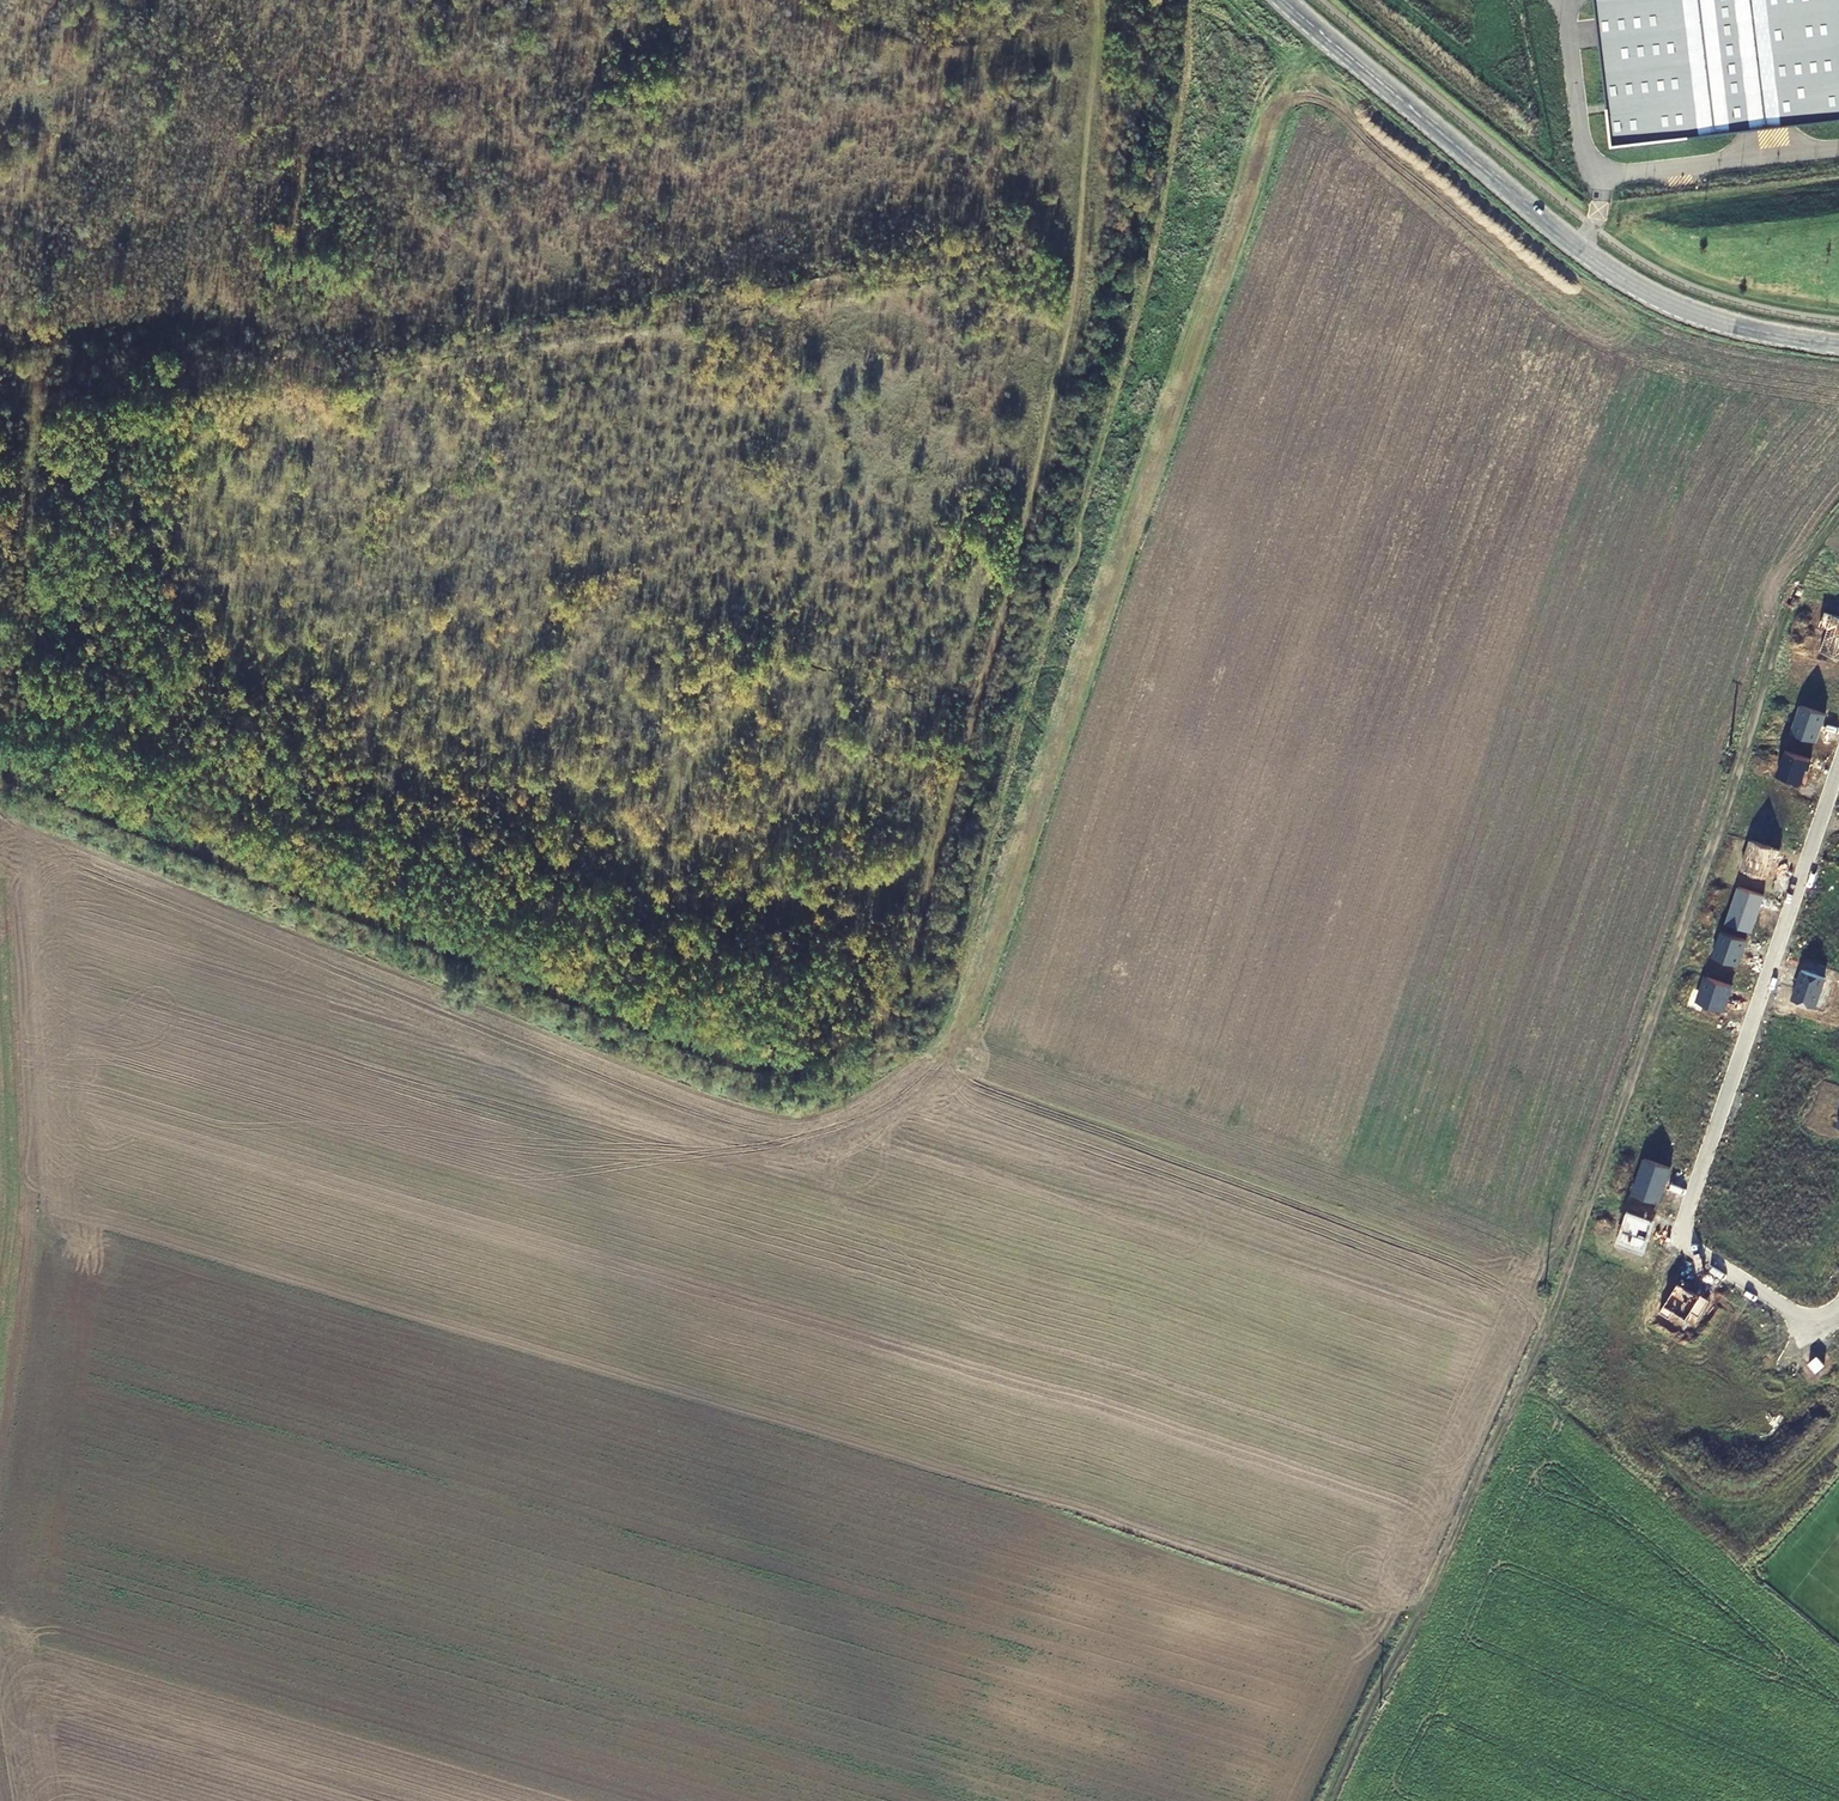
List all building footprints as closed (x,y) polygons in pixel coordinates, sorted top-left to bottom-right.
[(1614,142),(1838,115),(1838,0),(1596,0),(1614,142)]
